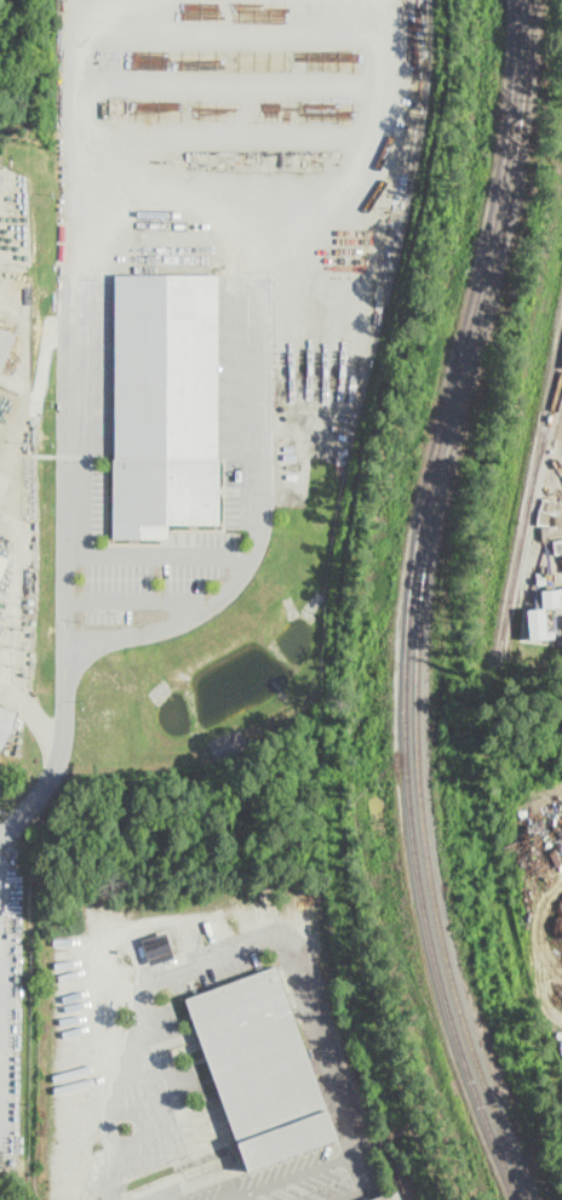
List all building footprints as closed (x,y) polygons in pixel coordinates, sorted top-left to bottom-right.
[(219,456),(220,457),(220,521),(168,521),(168,537),(114,537),(114,457),(115,457),(116,273),(219,273),(219,456)] [(1,375),(0,374),(0,328),(18,336),(1,375)] [(561,552),(561,537),(554,538),(554,553),(561,552)] [(11,558),(0,583),(0,553),(11,558)] [(561,605),(560,587),(541,589),(542,607),(561,605)] [(545,607),(527,608),(529,638),(547,637),(545,607)] [(2,753),(0,752),(0,705),(19,713),(2,753)] [(173,957),(168,931),(143,937),(148,963),(173,957)] [(187,996),(246,1170),(339,1139),(282,962),(187,996)] [(392,1190),(397,1199),(363,1199),(392,1190)]
